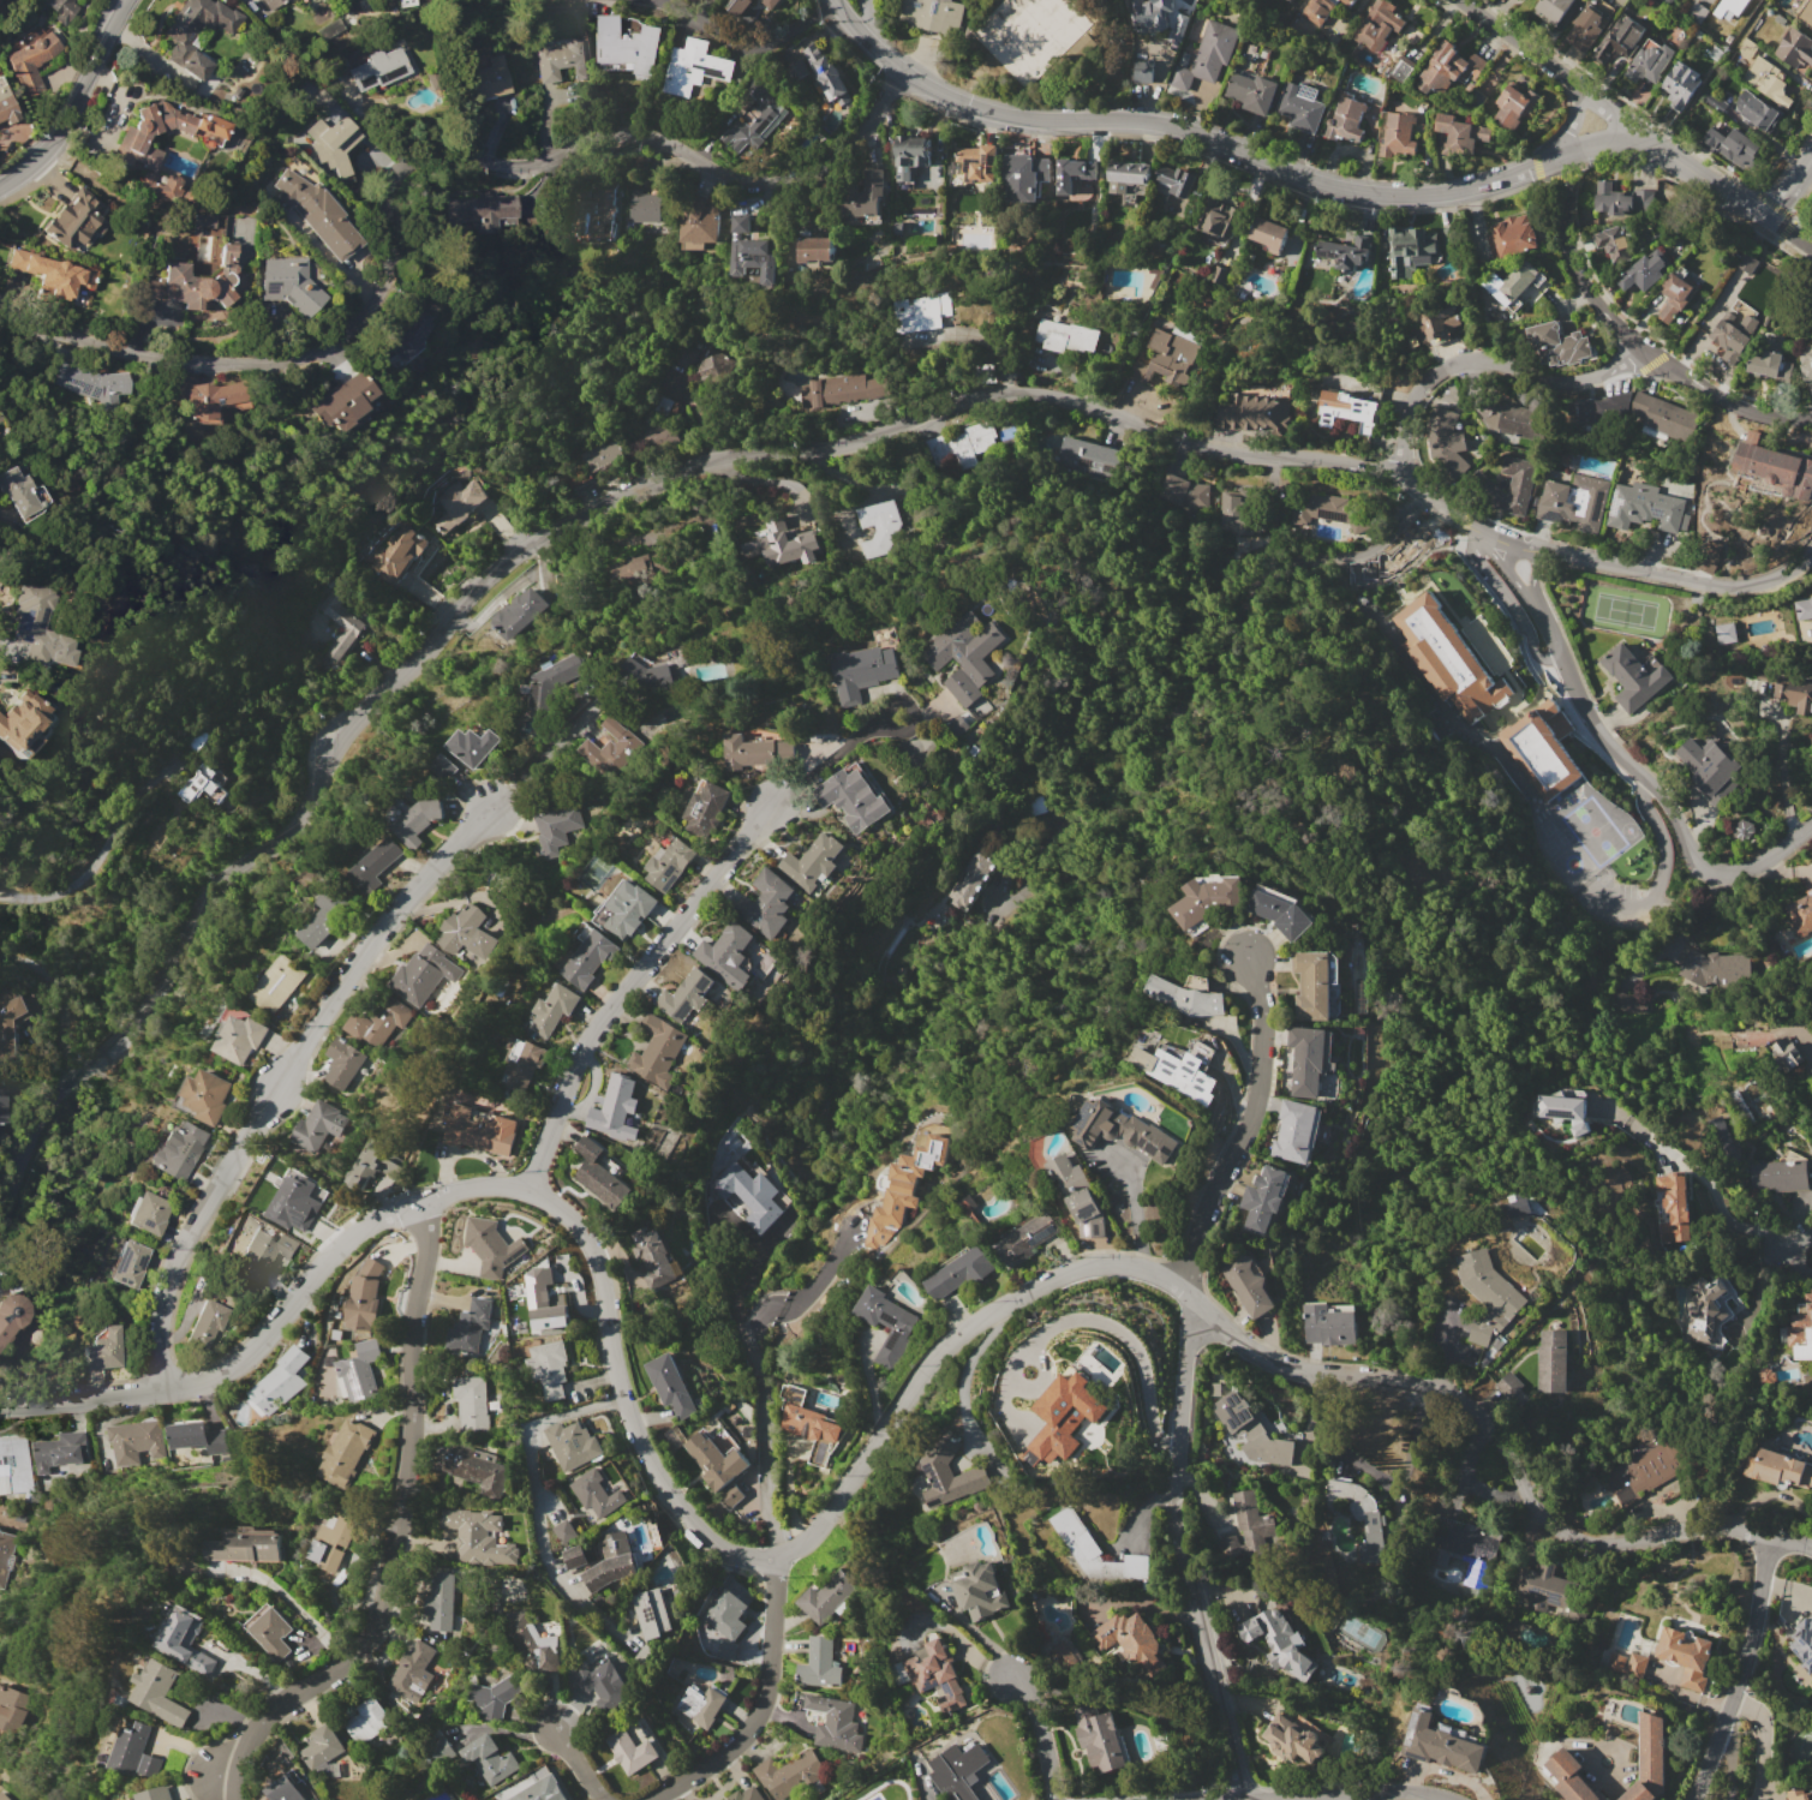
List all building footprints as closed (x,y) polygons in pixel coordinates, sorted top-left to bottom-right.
[(10,11),(0,18),(0,0),(4,0),(2,1),(10,11)] [(49,2),(47,0),(71,0),(79,8),(64,25),(54,17),(58,13),(47,5),(49,2)] [(167,23),(183,0),(186,0),(206,0),(211,4),(214,0),(229,12),(232,10),(243,17),(229,36),(214,25),(210,31),(201,25),(187,43),(214,62),(199,82),(166,58),(168,54),(167,54),(173,44),(174,46),(177,43),(162,32),(169,24),(167,23)] [(269,11),(262,0),(286,0),(269,11)] [(377,11),(389,10),(389,0),(376,0),(377,11)] [(395,8),(394,0),(411,0),(412,6),(395,8)] [(724,6),(729,0),(781,0),(772,11),(764,4),(746,24),(724,6)] [(898,22),(903,0),(954,0),(953,1),(968,5),(963,30),(953,28),(952,34),(898,22)] [(1168,29),(1165,11),(1174,9),(1173,0),(1128,0),(1133,34),(1168,29)] [(1309,6),(1314,0),(1338,0),(1320,26),(1299,13),(1305,5),(1309,6)] [(1374,5),(1377,0),(1387,0),(1397,6),(1393,12),(1406,22),(1399,32),(1392,28),(1385,38),(1387,41),(1379,54),(1369,47),(1370,46),(1363,41),(1361,44),(1353,40),(1356,36),(1354,35),(1370,12),(1369,11),(1368,8),(1370,5),(1374,5)] [(1535,8),(1541,0),(1574,0),(1554,28),(1538,16),(1541,13),(1535,8)] [(1694,0),(1709,11),(1699,25),(1685,14),(1694,0)] [(1747,0),(1719,0),(1712,11),(1725,19),(1730,11),(1737,16),(1747,0)] [(1810,0),(1806,0),(1796,18),(1811,28),(1811,1),(1810,0)] [(1589,1),(1611,17),(1585,54),(1569,43),(1571,41),(1567,38),(1578,22),(1575,20),(1589,1)] [(598,13),(621,13),(621,38),(633,38),(634,31),(641,32),(644,23),(662,26),(652,77),(634,72),(636,61),(597,64),(597,38),(598,38),(598,13)] [(1591,56),(1603,37),(1605,40),(1614,28),(1620,31),(1631,17),(1646,28),(1634,46),(1638,47),(1628,60),(1617,52),(1614,56),(1610,54),(1603,65),(1591,56)] [(318,40),(340,29),(334,18),(312,29),(318,40)] [(1176,64),(1191,70),(1209,18),(1239,29),(1227,65),(1222,64),(1215,83),(1194,76),(1188,91),(1168,83),(1176,64)] [(5,53),(22,36),(38,26),(43,32),(49,30),(62,48),(52,59),(34,68),(44,91),(25,100),(5,53)] [(1792,26),(1811,40),(1811,46),(1811,48),(1811,49),(1811,66),(1806,62),(1804,66),(1800,62),(1796,68),(1774,54),(1792,26)] [(1065,52),(1075,63),(1097,44),(1086,32),(1065,52)] [(671,47),(684,49),(686,37),(707,41),(705,54),(735,60),(731,82),(702,77),(701,85),(693,84),(690,98),(663,92),(671,47)] [(1649,37),(1662,47),(1664,43),(1675,52),(1659,74),(1662,76),(1656,84),(1644,76),(1643,78),(1640,77),(1635,83),(1622,74),(1649,37)] [(1745,37),(1758,46),(1748,60),(1740,54),(1738,47),(1745,37)] [(533,48),(548,46),(549,50),(564,47),(563,41),(581,38),(588,78),(573,80),(572,66),(556,68),(557,80),(539,84),(533,48)] [(1472,52),(1488,62),(1475,82),(1469,77),(1465,83),(1453,76),(1442,91),(1434,85),(1428,94),(1417,88),(1423,78),(1421,77),(1435,54),(1433,52),(1436,46),(1440,48),(1446,38),(1455,46),(1454,48),(1458,50),(1457,54),(1466,60),(1472,52)] [(800,50),(808,46),(812,50),(818,47),(821,53),(815,56),(818,60),(826,54),(830,60),(832,59),(841,74),(839,74),(849,91),(842,95),(845,102),(835,109),(800,50)] [(346,70),(367,60),(365,55),(378,48),(381,53),(396,47),(408,73),(375,89),(373,85),(355,92),(346,70)] [(1183,52),(1190,54),(1185,67),(1177,64),(1183,52)] [(468,101),(462,71),(489,66),(486,56),(501,54),(508,92),(468,101)] [(1759,54),(1782,70),(1781,71),(1784,73),(1786,78),(1783,82),(1787,83),(1783,88),(1784,95),(1794,100),(1787,110),(1741,79),(1759,54)] [(795,78),(807,72),(799,58),(787,64),(795,78)] [(1135,59),(1153,60),(1153,68),(1155,70),(1154,83),(1134,82),(1135,59)] [(1679,60),(1699,73),(1697,77),(1702,80),(1679,113),(1669,106),(1672,101),(1667,98),(1670,94),(1661,86),(1679,60)] [(1232,71),(1255,79),(1256,74),(1279,83),(1267,116),(1242,108),(1244,102),(1224,95),(1232,71)] [(16,118),(0,80),(0,125),(16,118)] [(1285,80),(1299,85),(1299,83),(1318,89),(1315,100),(1327,103),(1316,134),(1287,125),(1291,116),(1274,112),(1285,80)] [(1509,83),(1526,94),(1530,89),(1543,97),(1518,136),(1493,120),(1502,107),(1496,103),(1509,83)] [(1363,112),(1357,127),(1364,130),(1361,142),(1347,137),(1347,138),(1338,134),(1335,140),(1324,136),(1328,125),(1327,124),(1327,121),(1328,119),(1330,119),(1333,119),(1341,94),(1365,102),(1365,103),(1367,103),(1368,104),(1368,107),(1368,108),(1367,109),(1365,110),(1364,112),(1363,112)] [(1753,95),(1783,115),(1770,134),(1740,114),(1753,95)] [(136,109),(160,100),(169,107),(171,108),(177,110),(175,113),(183,115),(184,113),(208,122),(210,116),(231,124),(223,140),(203,131),(202,132),(193,128),(190,136),(172,127),(149,136),(145,145),(162,153),(153,173),(132,163),(130,168),(116,162),(133,130),(132,127),(133,125),(133,122),(134,121),(137,120),(138,119),(136,109)] [(775,100),(789,113),(765,139),(766,142),(755,154),(737,137),(728,149),(718,140),(738,116),(749,127),(775,100)] [(1388,112),(1407,114),(1409,113),(1413,114),(1413,116),(1417,116),(1416,125),(1413,124),(1411,140),(1417,142),(1416,155),(1393,153),(1392,157),(1380,156),(1381,144),(1381,143),(1381,139),(1383,137),(1386,137),(1386,130),(1385,130),(1386,124),(1387,124),(1388,112)] [(1437,112),(1455,115),(1454,121),(1472,124),(1472,125),(1493,127),(1490,142),(1475,139),(1472,154),(1457,151),(1455,156),(1443,154),(1445,143),(1448,143),(1449,133),(1435,131),(1437,112)] [(341,115),(360,136),(343,153),(354,181),(339,189),(325,161),(318,163),(311,145),(315,140),(306,131),(319,118),(328,127),(341,115)] [(1711,126),(1727,137),(1734,127),(1762,146),(1746,171),(1714,149),(1711,153),(1698,144),(1711,126)] [(897,134),(911,134),(911,138),(931,138),(931,167),(911,167),(911,181),(897,181),(897,134)] [(956,148),(980,148),(980,145),(997,146),(995,181),(979,180),(980,179),(974,179),(974,183),(965,183),(965,173),(963,173),(963,162),(955,161),(956,148)] [(1004,155),(1034,155),(1034,172),(1037,172),(1037,187),(1034,187),(1033,201),(1003,201),(1004,155)] [(1057,159),(1071,159),(1070,161),(1098,161),(1096,172),(1099,172),(1099,179),(1076,179),(1070,179),(1070,195),(1057,195),(1057,159)] [(1108,162),(1149,165),(1148,184),(1126,183),(1125,195),(1108,193),(1108,183),(1107,183),(1108,162)] [(1159,163),(1177,169),(1177,168),(1198,175),(1195,183),(1194,183),(1188,199),(1170,192),(1171,187),(1159,184),(1160,180),(1156,179),(1158,178),(1155,177),(1156,174),(1155,173),(1159,163)] [(273,186),(285,167),(311,185),(316,180),(345,214),(340,217),(363,243),(339,263),(292,207),(288,213),(271,203),(280,191),(273,186)] [(885,168),(885,197),(880,197),(880,211),(883,211),(883,221),(847,221),(847,184),(860,184),(860,192),(866,192),(866,168),(885,168)] [(151,183),(163,184),(167,175),(173,175),(178,177),(183,181),(175,201),(150,201),(151,183)] [(1597,180),(1613,181),(1613,191),(1633,192),(1633,190),(1656,191),(1655,213),(1631,211),(1629,216),(1616,216),(1616,217),(1607,216),(1608,214),(1595,214),(1596,193),(1597,193),(1597,180)] [(38,229),(44,222),(47,225),(78,186),(104,208),(97,216),(100,217),(78,244),(73,239),(64,250),(38,229)] [(588,186),(615,187),(615,204),(616,205),(617,209),(616,213),(615,214),(614,223),(616,223),(616,237),(605,237),(605,235),(580,235),(581,201),(588,201),(588,186)] [(629,187),(641,187),(641,195),(662,195),(660,222),(629,222),(629,187)] [(447,201),(496,197),(515,196),(516,217),(497,220),(498,232),(478,233),(478,221),(462,222),(462,226),(448,227),(447,201)] [(1206,240),(1227,247),(1240,208),(1204,197),(1194,229),(1208,233),(1206,240)] [(682,202),(720,203),(719,243),(681,241),(682,202)] [(1491,225),(1506,220),(1505,219),(1518,215),(1518,216),(1529,214),(1532,228),(1535,228),(1537,238),(1536,239),(1538,247),(1493,261),(1485,234),(1493,232),(1491,225)] [(192,215),(214,216),(214,228),(199,228),(199,235),(191,235),(192,215)] [(731,215),(750,215),(749,239),(771,239),(771,249),(777,249),(777,286),(763,286),(763,268),(744,267),(744,276),(729,276),(731,215)] [(1257,217),(1290,229),(1280,256),(1269,252),(1270,246),(1249,238),(1257,217)] [(1596,248),(1605,245),(1610,262),(1630,256),(1621,224),(1591,232),(1596,248)] [(1391,233),(1411,232),(1411,229),(1427,228),(1427,233),(1439,232),(1440,264),(1417,265),(1417,270),(1413,270),(1413,279),(1393,279),(1392,259),(1386,259),(1386,251),(1392,251),(1391,233)] [(1321,240),(1354,246),(1357,233),(1374,237),(1369,261),(1364,259),(1363,265),(1357,265),(1356,273),(1338,269),(1339,259),(1317,256),(1321,240)] [(800,238),(833,239),(833,259),(811,259),(811,263),(800,262),(800,238)] [(220,244),(235,245),(234,265),(235,267),(237,268),(235,271),(233,274),(228,274),(232,276),(233,279),(233,282),(231,285),(228,286),(226,286),(235,297),(221,307),(213,300),(211,301),(208,298),(205,299),(202,299),(201,311),(180,310),(181,301),(161,300),(163,262),(187,264),(186,273),(187,273),(187,276),(196,277),(197,279),(199,277),(201,277),(203,277),(205,279),(208,280),(209,280),(216,274),(219,277),(225,274),(219,273),(220,244)] [(1616,280),(1647,255),(1651,259),(1658,253),(1655,250),(1658,247),(1674,265),(1663,274),(1664,275),(1644,292),(1635,282),(1625,291),(1616,280)] [(11,249),(29,253),(29,255),(83,268),(83,267),(97,270),(91,291),(74,286),(70,303),(49,297),(50,291),(37,287),(40,275),(24,271),(23,273),(7,268),(11,249)] [(1749,273),(1757,261),(1744,252),(1736,265),(1749,273)] [(264,259),(306,258),(306,279),(327,297),(305,319),(285,300),(261,300),(261,277),(264,259)] [(1494,271),(1505,280),(1521,262),(1536,275),(1539,271),(1547,277),(1538,286),(1532,281),(1518,297),(1524,303),(1513,315),(1506,307),(1507,306),(1483,283),(1494,271)] [(1216,264),(1230,270),(1224,286),(1209,279),(1216,264)] [(1657,317),(1670,298),(1659,291),(1672,271),(1684,279),(1686,275),(1699,285),(1682,311),(1680,310),(1669,325),(1657,317)] [(893,297),(947,291),(951,313),(940,315),(941,328),(898,334),(893,297)] [(1417,315),(1453,301),(1457,312),(1454,313),(1459,327),(1449,330),(1451,334),(1429,341),(1425,330),(1423,331),(1417,315)] [(414,310),(427,317),(424,323),(427,324),(418,341),(418,345),(417,348),(402,360),(399,360),(391,353),(396,348),(390,342),(391,340),(400,331),(414,310)] [(1727,310),(1742,319),(1746,313),(1753,318),(1753,317),(1762,322),(1733,365),(1721,358),(1726,349),(1709,337),(1727,310)] [(1768,312),(1771,315),(1765,327),(1762,324),(1768,312)] [(1040,318),(1068,325),(1069,323),(1100,329),(1094,353),(1066,347),(1065,353),(1042,348),(1045,342),(1035,340),(1040,318)] [(1526,328),(1556,321),(1561,339),(1573,335),(1572,333),(1581,330),(1583,333),(1589,331),(1593,355),(1581,358),(1583,361),(1568,365),(1568,363),(1555,366),(1555,365),(1549,366),(1549,363),(1542,365),(1539,349),(1535,351),(1531,337),(1529,337),(1526,328)] [(1156,328),(1171,335),(1167,345),(1171,347),(1176,335),(1171,333),(1174,327),(1203,340),(1192,364),(1189,363),(1184,375),(1188,376),(1189,379),(1188,383),(1184,384),(1180,382),(1178,387),(1166,381),(1167,377),(1153,370),(1147,383),(1140,381),(1129,375),(1130,371),(1135,360),(1149,366),(1152,361),(1156,351),(1148,347),(1156,328)] [(695,347),(674,344),(671,365),(691,368),(695,347)] [(733,358),(706,347),(695,375),(722,385),(733,358)] [(1768,351),(1783,354),(1777,377),(1747,370),(1751,358),(1765,361),(1768,351)] [(1808,354),(1811,353),(1811,380),(1805,382),(1800,365),(1810,363),(1808,354)] [(64,360),(96,375),(127,373),(130,382),(128,394),(116,395),(116,408),(100,411),(97,401),(54,383),(55,372),(64,360)] [(358,370),(376,394),(363,403),(367,409),(337,431),(337,430),(335,432),(328,421),(319,427),(305,407),(325,391),(325,390),(336,383),(337,384),(358,370)] [(821,378),(863,373),(865,379),(884,375),(889,394),(869,400),(868,397),(856,399),(856,401),(851,402),(851,400),(849,400),(849,402),(847,402),(845,400),(838,401),(838,403),(835,403),(835,401),(824,402),(821,378)] [(172,377),(193,384),(203,383),(216,387),(245,381),(244,401),(215,406),(214,418),(201,420),(189,417),(187,408),(165,395),(172,377)] [(819,379),(823,407),(809,408),(809,402),(801,403),(799,385),(807,384),(807,381),(819,379)] [(1321,389),(1339,393),(1339,391),(1350,393),(1350,397),(1377,402),(1371,436),(1358,433),(1361,420),(1334,415),(1332,429),(1318,426),(1321,414),(1317,413),(1318,408),(1317,407),(1321,389)] [(1596,400),(1633,390),(1628,412),(1596,420),(1596,400)] [(1638,390),(1703,415),(1691,445),(1669,437),(1667,443),(1641,432),(1644,426),(1641,426),(1645,418),(1629,412),(1638,390)] [(658,394),(674,402),(665,418),(650,409),(658,394)] [(1245,396),(1275,397),(1275,401),(1290,402),(1287,432),(1215,429),(1216,414),(1234,415),(1236,406),(1244,406),(1245,396)] [(1568,401),(1575,401),(1575,399),(1592,397),(1593,423),(1578,423),(1577,414),(1568,415),(1568,401)] [(1491,413),(1493,411),(1490,407),(1497,403),(1501,408),(1521,413),(1523,407),(1545,412),(1542,426),(1545,427),(1542,442),(1488,429),(1488,427),(1483,419),(1491,413)] [(1467,450),(1455,452),(1471,467),(1457,483),(1431,464),(1429,442),(1428,435),(1439,406),(1459,414),(1453,432),(1465,431),(1467,450)] [(678,439),(671,421),(657,427),(653,417),(636,424),(647,452),(678,439)] [(922,441),(951,432),(951,435),(963,431),(963,429),(991,419),(995,437),(993,437),(995,447),(974,454),(976,460),(932,473),(922,441)] [(1064,436),(1124,452),(1117,479),(1057,464),(1064,436)] [(581,466),(585,476),(623,458),(613,437),(575,454),(581,466)] [(1741,441),(1811,459),(1811,502),(1795,497),(1793,498),(1786,496),(1784,498),(1751,490),(1753,479),(1745,478),(1746,472),(1734,468),(1741,441)] [(1508,494),(1512,477),(1500,473),(1505,454),(1538,462),(1525,518),(1496,510),(1465,480),(1477,467),(1502,492),(1508,494)] [(4,497),(0,491),(0,474),(13,466),(20,477),(24,474),(31,486),(40,485),(48,501),(41,512),(23,524),(7,496),(4,497)] [(1179,506),(1179,507),(1156,496),(1167,472),(1190,482),(1190,483),(1209,485),(1207,508),(1179,506)] [(1533,518),(1543,479),(1572,486),(1574,473),(1610,482),(1598,533),(1533,518)] [(443,534),(432,524),(447,512),(436,497),(443,492),(442,491),(451,483),(453,484),(456,482),(461,486),(472,479),(488,497),(473,509),(473,512),(459,524),(455,524),(443,534)] [(1614,483),(1631,488),(1632,482),(1658,488),(1657,494),(1686,501),(1678,533),(1629,521),(1627,531),(1604,526),(1614,483)] [(1217,532),(1254,534),(1256,489),(1236,488),(1236,493),(1218,493),(1217,532)] [(1296,494),(1320,498),(1320,495),(1327,497),(1327,495),(1350,500),(1350,501),(1358,503),(1358,506),(1376,509),(1373,527),(1353,536),(1350,524),(1311,516),(1309,526),(1290,522),(1296,494)] [(856,509),(896,500),(903,524),(886,554),(865,558),(860,540),(871,538),(877,531),(875,525),(861,528),(856,509)] [(817,524),(827,558),(771,575),(761,548),(759,539),(747,544),(738,527),(757,518),(770,537),(800,528),(800,530),(817,524)] [(402,522),(430,542),(420,555),(415,552),(403,569),(406,572),(400,581),(397,579),(393,586),(366,567),(373,556),(372,555),(377,546),(383,550),(387,545),(384,544),(393,531),(395,533),(402,522)] [(665,571),(658,549),(601,566),(608,589),(665,571)] [(10,640),(17,615),(12,614),(16,603),(13,602),(18,582),(50,591),(49,594),(53,596),(44,626),(41,626),(40,630),(53,633),(52,635),(68,639),(65,650),(71,651),(66,669),(22,657),(25,644),(10,640)] [(334,582),(348,592),(339,604),(366,624),(336,668),(323,658),(345,627),(317,608),(334,582)] [(534,585),(550,604),(508,640),(492,623),(494,620),(494,616),(510,603),(513,604),(514,603),(514,599),(520,594),(522,594),(534,585)] [(1392,617),(1431,590),(1442,605),(1441,606),(1495,682),(1503,676),(1514,692),(1508,696),(1509,698),(1508,700),(1500,707),(1495,706),(1495,705),(1467,724),(1448,696),(1443,699),(1409,651),(1413,647),(1392,617)] [(1808,599),(1811,595),(1811,617),(1798,621),(1794,602),(1808,599)] [(921,652),(976,609),(989,626),(997,620),(1011,639),(986,658),(998,674),(980,688),(985,694),(967,708),(945,681),(957,671),(950,662),(937,672),(921,652)] [(1715,624),(1734,622),(1738,642),(1717,645),(1715,624)] [(829,653),(847,650),(848,653),(878,647),(875,630),(898,626),(902,642),(895,644),(896,647),(902,676),(879,681),(880,684),(860,688),(862,702),(841,707),(829,653)] [(1599,660),(1625,641),(1640,662),(1652,652),(1662,664),(1663,664),(1667,669),(1669,666),(1679,678),(1629,717),(1614,696),(1622,689),(1599,660)] [(675,686),(671,667),(687,664),(683,645),(667,648),(669,659),(645,664),(643,652),(621,657),(626,680),(639,677),(641,692),(675,686)] [(578,652),(586,672),(556,686),(550,712),(527,708),(532,675),(578,652)] [(1792,678),(1811,683),(1811,717),(1796,714),(1799,706),(1787,704),(1788,701),(1775,699),(1777,682),(1790,684),(1792,678)] [(2,748),(0,746),(0,710),(6,705),(8,706),(14,700),(12,698),(20,689),(25,694),(28,692),(44,708),(2,748)] [(1543,802),(1582,776),(1558,738),(1572,729),(1551,697),(1497,732),(1543,802)] [(642,743),(608,781),(575,752),(588,737),(593,742),(602,734),(604,736),(606,732),(616,742),(618,740),(600,724),(610,713),(642,743)] [(502,738),(474,770),(447,746),(462,728),(468,734),(473,729),(483,737),(491,729),(502,738)] [(723,734),(743,732),(743,741),(793,741),(793,764),(742,765),(742,770),(724,771),(723,734)] [(1691,735),(1703,748),(1715,736),(1729,752),(1728,753),(1750,775),(1715,807),(1698,788),(1699,785),(1670,754),(1691,735)] [(974,743),(980,748),(974,757),(967,752),(974,743)] [(445,781),(459,768),(444,752),(430,765),(445,781)] [(202,761),(217,772),(219,770),(229,777),(223,787),(231,791),(223,801),(207,789),(199,799),(197,797),(195,801),(191,803),(190,802),(187,803),(179,797),(180,793),(191,778),(192,778),(195,778),(197,776),(197,773),(197,771),(196,770),(202,761)] [(893,808),(856,835),(844,817),(847,814),(842,807),(838,809),(833,802),(824,808),(812,790),(844,767),(845,770),(856,763),(880,796),(883,794),(893,808)] [(731,791),(708,841),(684,829),(688,821),(682,819),(694,791),(701,795),(708,781),(731,791)] [(391,826),(424,800),(443,799),(445,809),(444,820),(432,820),(433,823),(419,836),(425,842),(413,851),(391,826)] [(532,815),(576,803),(582,827),(564,832),(567,843),(556,847),(558,856),(544,860),(532,815)] [(1734,839),(1754,835),(1751,819),(1732,822),(1734,839)] [(777,867),(790,851),(801,860),(823,831),(831,837),(832,835),(845,845),(833,861),(838,865),(830,877),(825,873),(817,883),(820,885),(812,895),(777,867)] [(391,835),(406,851),(376,875),(383,884),(369,896),(348,871),(391,835)] [(678,837),(698,853),(665,893),(646,879),(651,872),(646,868),(663,847),(668,850),(678,837)] [(976,850),(997,863),(985,883),(983,881),(974,895),(963,910),(949,902),(952,897),(947,895),(956,880),(959,883),(967,872),(963,869),(976,850)] [(778,946),(759,931),(760,928),(746,916),(741,913),(752,899),(757,903),(764,893),(752,884),(767,865),(799,889),(788,903),(793,907),(785,915),(791,919),(782,931),(788,934),(778,946)] [(1170,908),(1189,893),(1185,887),(1200,877),(1204,884),(1208,881),(1227,881),(1227,878),(1243,877),(1244,899),(1214,901),(1215,903),(1208,908),(1213,914),(1185,932),(1170,908)] [(297,934),(322,909),(310,897),(329,879),(357,907),(313,950),(297,934)] [(604,925),(612,915),(614,916),(616,913),(606,905),(628,879),(638,886),(639,884),(659,899),(646,917),(644,915),(640,919),(642,921),(630,935),(628,933),(623,940),(604,925)] [(1297,902),(1315,922),(1293,943),(1290,939),(1288,940),(1273,923),(1275,922),(1246,910),(1256,889),(1257,890),(1260,884),(1297,899),(1297,902)] [(1786,907),(1811,893),(1811,930),(1800,937),(1799,932),(1796,933),(1790,923),(1793,922),(1786,907)] [(470,902),(479,907),(486,916),(478,927),(480,928),(498,940),(485,962),(462,947),(454,957),(437,944),(444,933),(441,931),(447,919),(455,911),(460,914),(470,902)] [(690,953),(704,938),(713,946),(724,932),(734,919),(755,937),(743,953),(747,956),(746,958),(752,962),(746,969),(753,975),(740,992),(690,953)] [(596,927),(623,949),(614,961),(609,957),(603,964),(602,963),(593,974),(596,976),(585,991),(561,973),(596,927)] [(387,985),(403,963),(407,965),(417,952),(419,953),(430,940),(445,952),(443,956),(464,970),(454,983),(444,975),(418,1009),(387,985)] [(1330,951),(1329,1019),(1294,1019),(1294,993),(1300,993),(1300,971),(1293,971),(1293,951),(1330,951)] [(1748,952),(1683,953),(1683,983),(1749,981),(1748,952)] [(283,953),(306,973),(271,1016),(244,993),(257,976),(262,980),(283,953)] [(681,1024),(654,1003),(666,988),(675,994),(698,965),(716,980),(704,994),(710,999),(700,1012),(694,1007),(681,1024)] [(1154,973),(1182,987),(1190,989),(1197,988),(1203,992),(1213,993),(1225,992),(1227,1013),(1191,1016),(1144,991),(1154,973)] [(560,982),(582,995),(569,1016),(564,1012),(548,1039),(530,1028),(538,1015),(533,1012),(543,998),(548,1001),(560,982)] [(36,1017),(35,993),(18,994),(18,987),(0,988),(0,1058),(4,1057),(4,1058),(16,1058),(14,1018),(36,1017)] [(1609,1011),(1644,1012),(1645,993),(1610,991),(1609,1011)] [(414,1012),(384,1053),(364,1039),(361,1041),(343,1028),(358,1007),(371,1018),(383,1001),(388,1005),(394,997),(414,1012)] [(647,1010),(690,1035),(669,1071),(676,1076),(666,1092),(626,1066),(635,1051),(642,1056),(656,1034),(639,1024),(647,1010)] [(234,1013),(247,1022),(251,1016),(269,1028),(257,1049),(253,1047),(241,1068),(213,1049),(234,1013)] [(1290,1025),(1328,1029),(1326,1047),(1324,1074),(1321,1074),(1318,1098),(1292,1096),(1296,1047),(1287,1047),(1290,1025)] [(1800,1063),(1790,1034),(1768,1042),(1779,1071),(1800,1063)] [(340,1035),(367,1056),(342,1092),(324,1078),(333,1066),(330,1064),(334,1059),(327,1053),(340,1035)] [(527,1040),(550,1049),(542,1069),(537,1066),(522,1098),(504,1089),(507,1084),(501,1082),(512,1059),(518,1062),(527,1040)] [(1138,1045),(1155,1054),(1160,1047),(1183,1060),(1188,1051),(1204,1059),(1198,1070),(1210,1076),(1219,1080),(1212,1094),(1215,1095),(1209,1107),(1146,1072),(1146,1071),(1129,1062),(1138,1045)] [(203,1068),(234,1084),(225,1104),(227,1105),(215,1128),(196,1118),(198,1112),(184,1105),(189,1098),(181,1094),(192,1075),(197,1078),(203,1068)] [(611,1071),(636,1077),(632,1096),(638,1099),(635,1112),(641,1113),(640,1122),(628,1118),(629,1112),(628,1112),(624,1124),(639,1128),(635,1143),(606,1136),(585,1128),(591,1106),(602,1108),(611,1071)] [(1538,1094),(1586,1098),(1584,1119),(1537,1116),(1538,1094)] [(318,1098),(340,1111),(339,1113),(348,1119),(337,1137),(328,1131),(313,1155),(289,1141),(301,1119),(305,1120),(318,1098)] [(1092,1098),(1099,1102),(1100,1100),(1117,1111),(1118,1108),(1132,1117),(1134,1114),(1150,1125),(1152,1124),(1179,1142),(1164,1165),(1150,1156),(1152,1156),(1136,1146),(1134,1147),(1131,1147),(1129,1146),(1126,1144),(1125,1143),(1124,1141),(1124,1140),(1124,1137),(1122,1135),(1120,1137),(1119,1136),(1116,1138),(1113,1140),(1108,1140),(1102,1136),(1093,1152),(1066,1135),(1092,1098)] [(1282,1099),(1320,1107),(1318,1110),(1322,1110),(1314,1148),(1311,1147),(1308,1165),(1269,1155),(1273,1140),(1278,1141),(1282,1119),(1278,1118),(1282,1099)] [(443,1141),(454,1102),(473,1107),(473,1108),(489,1113),(490,1110),(520,1119),(519,1120),(509,1159),(443,1141)] [(1706,1120),(1721,1157),(1737,1150),(1722,1113),(1706,1120)] [(210,1134),(181,1183),(148,1164),(150,1160),(148,1159),(154,1148),(157,1149),(169,1130),(178,1135),(180,1131),(181,1132),(189,1120),(210,1134)] [(1572,1128),(1586,1122),(1591,1131),(1575,1137),(1572,1128)] [(931,1131),(949,1135),(941,1165),(933,1162),(932,1170),(926,1167),(923,1177),(917,1176),(913,1195),(919,1196),(916,1207),(905,1206),(896,1249),(863,1242),(869,1215),(874,1216),(877,1204),(884,1206),(893,1161),(901,1164),(903,1153),(915,1155),(917,1144),(927,1147),(931,1131)] [(394,1146),(369,1133),(345,1182),(366,1193),(378,1169),(393,1178),(403,1159),(390,1152),(394,1146)] [(572,1177),(586,1158),(575,1149),(586,1135),(608,1150),(598,1162),(636,1190),(621,1213),(572,1177)] [(1807,1159),(1810,1189),(1751,1194),(1748,1164),(1780,1161),(1786,1148),(1807,1159)] [(1066,1198),(1069,1197),(1062,1184),(1058,1185),(1047,1162),(1068,1153),(1075,1166),(1081,1164),(1092,1185),(1089,1186),(1102,1212),(1106,1236),(1081,1238),(1078,1224),(1066,1198)] [(734,1159),(754,1178),(761,1171),(781,1191),(773,1198),(785,1210),(760,1236),(743,1219),(752,1210),(741,1200),(740,1201),(732,1194),(725,1201),(708,1184),(734,1159)] [(1266,1165),(1288,1172),(1279,1196),(1284,1198),(1278,1213),(1274,1212),(1264,1236),(1243,1228),(1249,1210),(1239,1207),(1246,1184),(1257,1189),(1258,1186),(1254,1185),(1257,1174),(1262,1176),(1266,1165)] [(293,1170),(317,1184),(310,1196),(323,1204),(304,1237),(267,1215),(293,1170)] [(1655,1176),(1668,1174),(1668,1172),(1685,1172),(1687,1209),(1688,1209),(1690,1224),(1681,1224),(1681,1225),(1676,1225),(1676,1224),(1670,1224),(1670,1213),(1666,1213),(1666,1207),(1663,1207),(1663,1195),(1666,1195),(1664,1190),(1656,1190),(1655,1176)] [(140,1190),(171,1203),(163,1220),(165,1220),(157,1237),(126,1224),(128,1218),(125,1216),(133,1197),(137,1198),(140,1190)] [(1531,1211),(1526,1196),(1505,1203),(1509,1217),(1531,1211)] [(993,1245),(1047,1210),(1060,1230),(1030,1249),(1034,1254),(1009,1269),(993,1245)] [(468,1215),(498,1221),(496,1230),(509,1245),(521,1237),(530,1249),(503,1267),(501,1280),(479,1278),(483,1261),(471,1245),(464,1244),(468,1215)] [(255,1228),(279,1242),(283,1233),(299,1242),(289,1260),(276,1251),(257,1285),(231,1270),(255,1228)] [(630,1234),(644,1228),(646,1233),(658,1228),(669,1252),(668,1254),(672,1263),(680,1260),(687,1274),(657,1288),(656,1286),(650,1288),(644,1274),(648,1272),(630,1234)] [(124,1239),(149,1249),(140,1270),(142,1270),(134,1291),(125,1287),(125,1286),(108,1279),(124,1239)] [(979,1244),(995,1269),(971,1285),(968,1280),(938,1300),(925,1282),(979,1244)] [(1489,1346),(1488,1347),(1466,1340),(1472,1322),(1481,1324),(1493,1311),(1475,1296),(1461,1284),(1453,1255),(1487,1244),(1495,1268),(1530,1299),(1489,1346)] [(1275,1305),(1258,1274),(1256,1275),(1243,1252),(1219,1265),(1249,1320),(1275,1305)] [(378,1278),(382,1278),(378,1298),(381,1299),(376,1332),(346,1327),(352,1293),(353,1293),(357,1274),(359,1274),(369,1257),(385,1264),(378,1278)] [(525,1268),(552,1264),(555,1288),(549,1290),(550,1305),(568,1304),(572,1326),(532,1330),(525,1268)] [(1744,1305),(1735,1294),(1736,1292),(1722,1273),(1711,1280),(1714,1282),(1712,1284),(1710,1282),(1709,1282),(1702,1275),(1687,1286),(1702,1303),(1698,1305),(1698,1310),(1686,1309),(1682,1338),(1693,1339),(1693,1341),(1704,1344),(1704,1346),(1721,1348),(1721,1342),(1724,1340),(1718,1332),(1720,1324),(1733,1315),(1733,1314),(1744,1305)] [(871,1284),(887,1293),(885,1297),(917,1318),(905,1338),(910,1340),(891,1370),(873,1358),(891,1328),(879,1321),(875,1327),(853,1312),(871,1284)] [(1805,1293),(1811,1293),(1811,1359),(1793,1359),(1793,1346),(1781,1347),(1780,1327),(1793,1326),(1792,1314),(1799,1314),(1798,1303),(1806,1303),(1805,1293)] [(7,1341),(0,1351),(0,1300),(5,1297),(11,1294),(18,1294),(24,1297),(29,1303),(31,1309),(31,1316),(28,1322),(23,1327),(18,1328),(12,1335),(13,1336),(8,1342),(7,1341)] [(447,1342),(449,1327),(454,1328),(455,1322),(460,1322),(461,1311),(471,1312),(473,1296),(494,1299),(490,1322),(489,1329),(482,1328),(479,1347),(447,1342)] [(204,1297),(231,1309),(221,1332),(216,1329),(204,1355),(183,1345),(204,1297)] [(1305,1302),(1328,1302),(1328,1305),(1356,1304),(1357,1344),(1321,1345),(1321,1341),(1305,1342),(1305,1317),(1303,1317),(1303,1304),(1305,1304),(1305,1302)] [(85,1369),(83,1346),(91,1345),(90,1338),(103,1328),(103,1324),(116,1323),(121,1367),(85,1369)] [(1541,1329),(1567,1329),(1567,1393),(1539,1393),(1539,1345),(1541,1345),(1541,1329)] [(360,1356),(357,1342),(377,1338),(382,1358),(369,1362),(378,1398),(349,1405),(347,1397),(341,1398),(337,1379),(340,1377),(336,1362),(360,1356)] [(522,1359),(531,1357),(528,1346),(564,1339),(568,1359),(567,1361),(568,1365),(564,1365),(567,1380),(562,1381),(566,1398),(543,1403),(538,1379),(526,1381),(522,1359)] [(295,1374),(305,1383),(268,1416),(265,1412),(261,1417),(246,1400),(251,1397),(247,1392),(280,1363),(279,1362),(295,1342),(311,1357),(295,1374)] [(669,1351),(698,1411),(678,1421),(670,1403),(664,1406),(642,1363),(669,1351)] [(1509,1399),(1523,1384),(1508,1370),(1494,1385),(1509,1399)] [(486,1375),(488,1413),(489,1413),(489,1433),(459,1433),(459,1398),(454,1398),(454,1376),(486,1375)] [(1042,1391),(1089,1412),(1077,1437),(1025,1415),(1029,1407),(1010,1399),(1018,1381),(1042,1391)] [(784,1383),(806,1389),(801,1406),(821,1412),(819,1418),(843,1425),(837,1445),(820,1440),(819,1442),(779,1430),(785,1409),(782,1407),(785,1398),(781,1395),(784,1383)] [(1251,1459),(1242,1446),(1249,1440),(1240,1429),(1233,1434),(1215,1410),(1238,1393),(1254,1415),(1255,1413),(1268,1433),(1267,1434),(1270,1439),(1274,1440),(1274,1439),(1294,1441),(1292,1465),(1251,1460),(1251,1459)] [(347,1418),(357,1423),(358,1422),(376,1431),(343,1489),(316,1475),(347,1418)] [(544,1429),(562,1422),(564,1427),(580,1419),(584,1428),(588,1427),(592,1436),(597,1434),(605,1454),(563,1472),(544,1429)] [(109,1425),(137,1423),(137,1422),(162,1421),(165,1457),(139,1459),(139,1464),(114,1466),(113,1441),(110,1442),(109,1425)] [(225,1428),(228,1453),(208,1455),(207,1443),(172,1448),(168,1425),(207,1421),(208,1430),(225,1428)] [(989,1484),(928,1508),(922,1491),(932,1488),(921,1460),(945,1425),(958,1434),(955,1439),(962,1443),(949,1464),(953,1476),(982,1465),(989,1484)] [(683,1445),(700,1430),(707,1439),(710,1437),(722,1427),(740,1448),(738,1449),(750,1464),(742,1471),(744,1473),(736,1481),(734,1478),(716,1493),(702,1476),(707,1472),(683,1445)] [(34,1441),(61,1439),(60,1433),(86,1431),(89,1463),(48,1466),(48,1473),(36,1475),(34,1441)] [(1676,1433),(1696,1465),(1658,1485),(1655,1479),(1628,1495),(1621,1483),(1607,1490),(1602,1482),(1638,1460),(1635,1457),(1676,1433)] [(30,1491),(27,1437),(0,1438),(0,1493),(30,1491)] [(449,1473),(450,1471),(436,1466),(443,1441),(460,1446),(461,1443),(497,1455),(495,1463),(509,1467),(500,1499),(478,1493),(482,1484),(449,1473)] [(1806,1464),(1811,1465),(1811,1489),(1781,1479),(1778,1485),(1774,1483),(1772,1485),(1748,1478),(1748,1476),(1744,1473),(1750,1454),(1756,1457),(1759,1455),(1762,1446),(1806,1463),(1806,1464)] [(568,1484),(597,1465),(605,1478),(599,1482),(609,1496),(621,1488),(629,1500),(600,1520),(591,1507),(586,1511),(568,1484)] [(1334,1515),(1323,1513),(1329,1478),(1359,1484),(1369,1491),(1368,1493),(1374,1497),(1377,1503),(1379,1509),(1381,1509),(1381,1515),(1386,1515),(1387,1527),(1382,1527),(1385,1551),(1377,1553),(1374,1560),(1367,1559),(1363,1555),(1362,1551),(1358,1551),(1358,1542),(1367,1541),(1364,1520),(1361,1521),(1356,1520),(1353,1517),(1350,1508),(1351,1501),(1353,1501),(1353,1500),(1336,1497),(1334,1515)] [(734,1482),(746,1495),(730,1508),(719,1495),(734,1482)] [(1267,1553),(1246,1556),(1245,1554),(1240,1554),(1239,1545),(1245,1544),(1243,1530),(1239,1530),(1233,1493),(1256,1489),(1261,1515),(1274,1513),(1278,1535),(1264,1537),(1267,1553)] [(361,1512),(346,1547),(337,1543),(335,1548),(343,1551),(333,1573),(315,1566),(317,1562),(305,1556),(321,1523),(331,1527),(343,1503),(361,1512)] [(1048,1519),(1070,1505),(1102,1551),(1099,1555),(1104,1561),(1124,1561),(1125,1553),(1150,1554),(1149,1580),(1090,1578),(1089,1578),(1048,1519)] [(441,1508),(471,1509),(471,1511),(482,1512),(482,1511),(492,1511),(492,1514),(502,1515),(502,1529),(507,1530),(507,1542),(515,1543),(514,1565),(456,1562),(458,1527),(439,1526),(441,1508)] [(559,1544),(576,1536),(568,1519),(552,1525),(559,1544)] [(1443,1523),(1463,1527),(1464,1524),(1465,1524),(1465,1523),(1479,1526),(1478,1529),(1502,1535),(1485,1592),(1459,1584),(1466,1562),(1435,1553),(1443,1523)] [(4,1590),(0,1589),(0,1530),(18,1535),(4,1590)] [(598,1537),(626,1530),(630,1553),(635,1551),(640,1571),(639,1572),(639,1573),(615,1579),(592,1593),(580,1573),(602,1560),(604,1559),(598,1537)] [(204,1559),(205,1539),(229,1541),(229,1532),(280,1533),(279,1561),(204,1559)] [(561,1550),(580,1543),(587,1562),(569,1569),(561,1550)] [(1572,1581),(1563,1608),(1544,1603),(1543,1607),(1527,1602),(1529,1598),(1514,1593),(1521,1566),(1537,1571),(1541,1559),(1556,1563),(1553,1575),(1572,1581)] [(950,1573),(965,1568),(964,1566),(981,1560),(982,1563),(992,1560),(997,1572),(995,1573),(999,1586),(998,1586),(1000,1592),(1004,1591),(1010,1607),(993,1613),(993,1615),(974,1622),(969,1609),(961,1611),(950,1583),(952,1581),(950,1573)] [(796,1602),(814,1584),(819,1590),(842,1568),(859,1585),(819,1625),(796,1602)] [(455,1573),(451,1632),(430,1629),(431,1614),(424,1614),(426,1595),(433,1595),(435,1572),(444,1571),(455,1573)] [(630,1596),(660,1586),(674,1629),(659,1633),(660,1635),(644,1641),(630,1596)] [(725,1586),(750,1604),(740,1619),(747,1623),(734,1641),(701,1617),(725,1586)] [(268,1601),(293,1628),(281,1638),(292,1650),(277,1663),(243,1625),(268,1601)] [(180,1605),(205,1621),(191,1644),(217,1660),(208,1676),(156,1647),(180,1605)] [(1280,1666),(1274,1669),(1266,1654),(1272,1650),(1262,1633),(1245,1643),(1236,1626),(1275,1605),(1284,1622),(1287,1621),(1294,1633),(1291,1634),(1298,1649),(1318,1664),(1304,1684),(1280,1666)] [(534,1637),(531,1609),(511,1610),(517,1673),(559,1670),(556,1634),(534,1637)] [(1089,1633),(1119,1614),(1120,1616),(1125,1614),(1129,1619),(1137,1613),(1137,1611),(1138,1610),(1147,1622),(1148,1622),(1156,1635),(1155,1635),(1160,1643),(1159,1652),(1156,1654),(1161,1662),(1135,1679),(1112,1644),(1101,1651),(1089,1633)] [(1808,1622),(1811,1627),(1811,1665),(1790,1635),(1808,1622)] [(1666,1626),(1687,1633),(1686,1638),(1697,1641),(1698,1635),(1714,1640),(1711,1649),(1714,1649),(1710,1661),(1708,1661),(1704,1676),(1709,1678),(1704,1692),(1680,1685),(1685,1667),(1656,1657),(1666,1626)] [(812,1635),(835,1637),(832,1668),(845,1669),(843,1687),(797,1684),(799,1664),(809,1666),(812,1635)] [(904,1661),(916,1656),(915,1651),(927,1646),(926,1643),(939,1637),(968,1703),(959,1706),(957,1702),(940,1709),(938,1704),(947,1699),(940,1684),(921,1692),(917,1684),(915,1685),(904,1661)] [(436,1650),(424,1669),(433,1675),(424,1691),(413,1685),(406,1697),(387,1685),(408,1650),(411,1651),(418,1638),(436,1650)] [(733,1660),(736,1642),(718,1639),(714,1657),(733,1660)] [(1075,1662),(1064,1640),(1049,1646),(1060,1669),(1075,1662)] [(1649,1657),(1641,1681),(1604,1670),(1610,1651),(1626,1656),(1623,1666),(1627,1667),(1631,1652),(1649,1657)] [(181,1729),(130,1699),(138,1685),(132,1681),(137,1672),(143,1675),(154,1656),(180,1672),(166,1696),(191,1710),(181,1729)] [(611,1658),(634,1694),(604,1715),(596,1702),(599,1699),(592,1687),(588,1693),(572,1685),(581,1667),(592,1672),(611,1658)] [(473,1706),(473,1700),(466,1700),(470,1682),(489,1687),(515,1672),(527,1688),(506,1703),(502,1723),(478,1718),(480,1708),(473,1706)] [(0,1682),(0,1726),(19,1734),(34,1695),(0,1682)] [(711,1685),(729,1699),(714,1718),(716,1718),(707,1730),(675,1706),(690,1685),(704,1694),(711,1685)] [(807,1693),(856,1703),(853,1721),(859,1722),(856,1733),(862,1734),(859,1752),(814,1745),(818,1723),(825,1724),(827,1712),(803,1709),(807,1693)] [(342,1723),(359,1712),(355,1706),(375,1696),(393,1724),(357,1747),(342,1723)] [(1075,1709),(1095,1702),(1100,1715),(1111,1711),(1120,1735),(1122,1735),(1131,1763),(1101,1774),(1099,1765),(1093,1768),(1086,1746),(1082,1747),(1075,1728),(1081,1726),(1075,1709)] [(1401,1753),(1417,1706),(1435,1712),(1430,1728),(1488,1746),(1478,1776),(1431,1762),(1430,1763),(1401,1753)] [(1279,1709),(1310,1730),(1312,1730),(1317,1734),(1318,1738),(1315,1742),(1323,1747),(1323,1754),(1321,1758),(1317,1758),(1311,1766),(1298,1757),(1294,1762),(1287,1757),(1285,1762),(1273,1753),(1274,1751),(1272,1748),(1272,1746),(1272,1744),(1260,1735),(1279,1709)] [(1664,1793),(1655,1799),(1619,1799),(1640,1780),(1640,1748),(1640,1710),(1666,1717),(1664,1793)] [(137,1720),(153,1726),(144,1752),(162,1758),(155,1781),(137,1775),(136,1778),(109,1770),(122,1726),(133,1729),(137,1720)] [(329,1721),(346,1751),(311,1771),(299,1751),(310,1744),(309,1741),(313,1738),(311,1732),(329,1721)] [(605,1738),(624,1726),(638,1746),(650,1738),(660,1756),(629,1776),(605,1738)] [(522,1766),(490,1787),(473,1759),(466,1763),(459,1751),(490,1732),(501,1748),(498,1750),(502,1757),(512,1751),(522,1766)] [(964,1780),(980,1799),(956,1799),(953,1796),(951,1798),(946,1790),(943,1793),(929,1775),(934,1771),(927,1762),(955,1742),(963,1753),(979,1741),(992,1759),(964,1780)] [(1604,1794),(1610,1799),(1568,1799),(1555,1786),(1560,1782),(1544,1765),(1566,1745),(1585,1765),(1578,1771),(1601,1798),(1604,1794)] [(779,1768),(809,1748),(826,1772),(802,1788),(801,1784),(779,1798),(770,1783),(764,1788),(752,1769),(771,1756),(779,1768)] [(288,1774),(306,1799),(273,1799),(265,1789),(288,1774)] [(569,1799),(567,1799),(505,1799),(545,1774),(551,1783),(557,1781),(569,1799)] [(171,1784),(175,1799),(141,1799),(139,1794),(171,1784)] [(753,1784),(763,1799),(725,1799),(730,1796),(731,1799),(753,1784)] [(1806,1793),(1811,1792),(1811,1799),(1789,1799),(1787,1792),(1805,1787),(1806,1793)] [(4,1790),(13,1799),(0,1799),(0,1794),(4,1790)]
